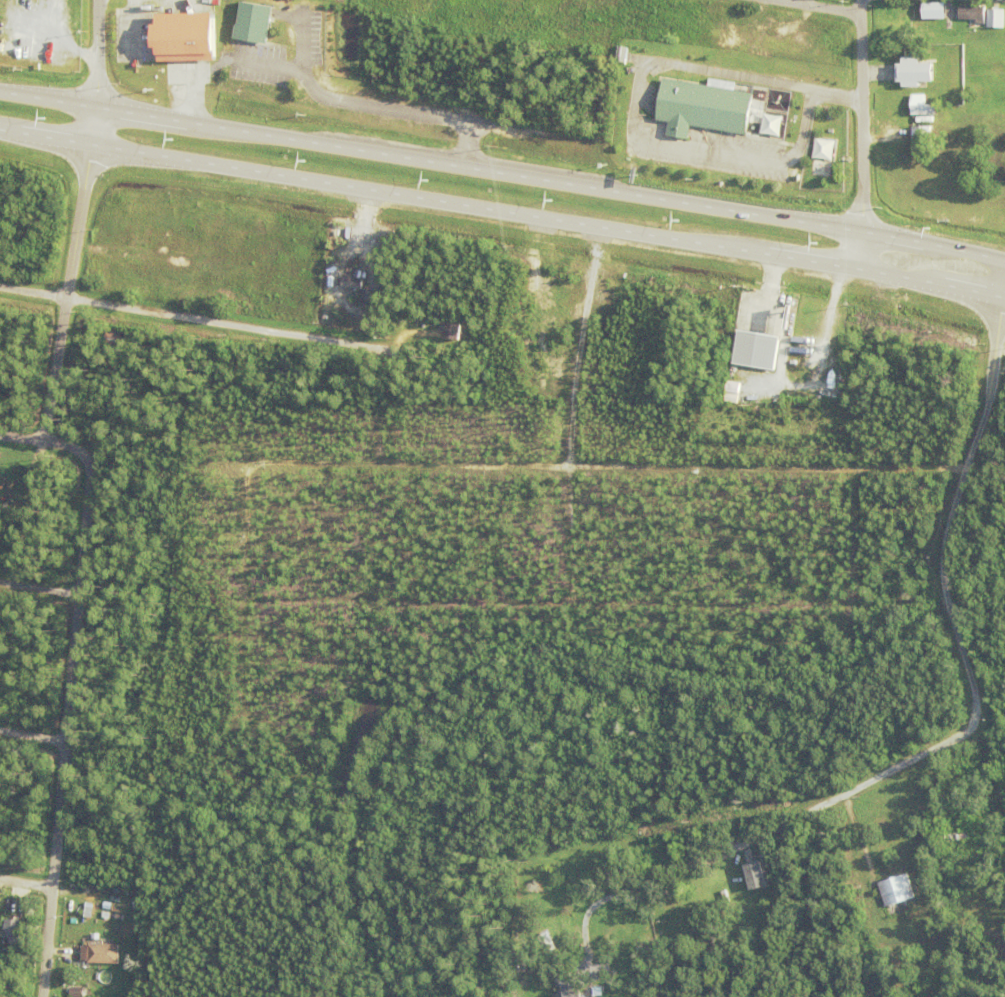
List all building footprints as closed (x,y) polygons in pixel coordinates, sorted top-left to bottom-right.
[(273,6),(240,1),(234,38),(267,43),(273,6)] [(944,2),(921,2),(921,19),(944,18),(944,2)] [(977,25),(977,22),(960,21),(961,8),(986,8),(986,26),(977,25)] [(988,29),(989,11),(1004,11),(1004,29),(988,29)] [(156,61),(213,60),(212,12),(155,13),(155,23),(150,24),(151,47),(155,47),(156,61)] [(615,61),(625,62),(627,46),(616,45),(615,61)] [(933,64),(933,82),(919,82),(919,87),(902,87),(902,83),(897,83),(897,64),(902,64),(902,57),(919,57),(919,64),(933,64)] [(692,126),(690,140),(669,136),(671,123),(658,121),(665,79),(755,94),(748,136),(692,126)] [(788,91),(769,89),(767,108),(786,110),(788,91)] [(936,105),(937,114),(911,114),(911,106),(910,106),(910,94),(924,94),(925,105),(936,105)] [(761,134),(780,135),(782,115),(763,114),(761,134)] [(912,126),(930,126),(931,155),(912,155),(912,126)] [(812,158),(815,138),(834,141),(831,161),(812,158)] [(343,289),(345,278),(365,281),(363,292),(343,289)] [(359,305),(375,306),(376,290),(360,289),(359,305)] [(459,340),(461,325),(445,322),(443,338),(459,340)] [(106,348),(109,331),(132,335),(129,352),(106,348)] [(734,368),(740,334),(782,340),(776,374),(734,368)] [(180,401),(190,397),(192,402),(182,406),(180,401)] [(143,427),(145,423),(164,437),(161,441),(143,427)] [(3,467),(0,466),(0,461),(12,463),(12,461),(16,462),(16,464),(17,464),(17,469),(10,468),(10,469),(3,468),(3,467)] [(907,797),(912,796),(917,811),(912,812),(907,797)] [(926,824),(926,823),(924,823),(922,815),(924,815),(924,812),(923,812),(922,808),(923,808),(923,807),(928,806),(931,823),(926,824)] [(839,860),(844,858),(853,881),(848,882),(839,860)] [(747,871),(763,867),(770,893),(753,897),(747,871)] [(743,888),(742,885),(740,886),(737,879),(739,878),(737,871),(741,869),(747,886),(743,888)] [(728,876),(733,874),(740,890),(735,892),(728,876)] [(879,887),(909,877),(917,901),(887,911),(879,887)] [(100,900),(99,906),(94,904),(93,906),(86,904),(87,902),(82,900),(84,895),(85,895),(86,892),(96,895),(95,898),(100,900)] [(559,892),(561,897),(557,898),(558,900),(549,903),(548,901),(545,902),(543,897),(547,896),(547,895),(554,892),(555,894),(559,892)] [(7,936),(9,917),(25,919),(23,937),(7,936)] [(593,925),(600,922),(603,929),(595,932),(593,925)] [(80,946),(79,952),(74,951),(77,932),(82,933),(82,938),(83,938),(82,946),(80,946)] [(89,961),(89,942),(121,943),(120,962),(89,961)] [(71,995),(72,986),(91,987),(90,996),(71,995)]
